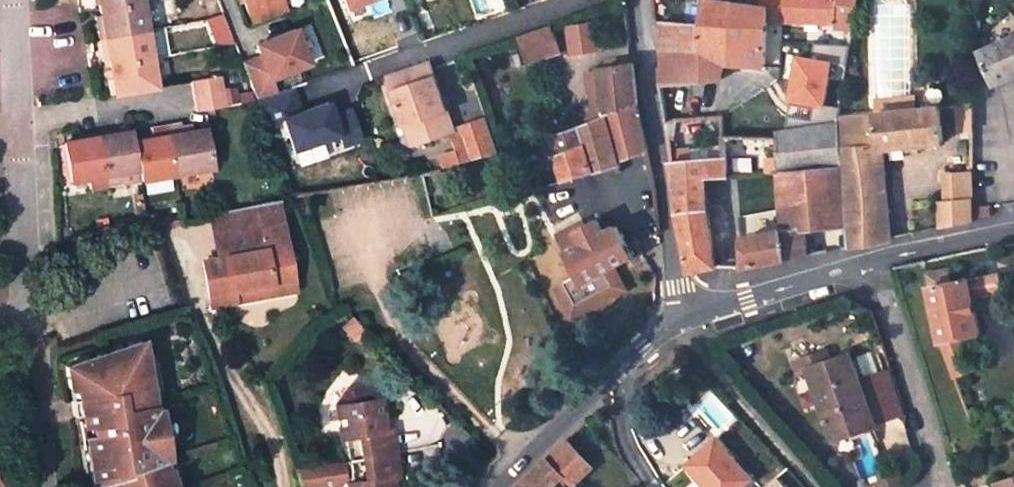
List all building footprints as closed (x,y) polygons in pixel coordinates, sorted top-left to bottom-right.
[(140,2),(139,0),(97,0),(98,9),(140,2)] [(251,22),(284,8),(280,0),(242,0),(251,22)] [(334,9),(371,0),(332,0),(334,9)] [(760,8),(705,0),(702,24),(662,22),(663,51),(737,47),(737,66),(764,67),(767,21),(835,24),(837,0),(761,0),(760,8)] [(835,24),(853,25),(857,0),(837,0),(835,24)] [(104,37),(145,30),(140,2),(98,9),(100,16),(104,37)] [(220,14),(204,20),(214,46),(230,40),(220,14)] [(91,18),(95,39),(104,37),(100,16),(91,18)] [(593,22),(563,24),(565,55),(595,53),(593,22)] [(551,25),(518,37),(528,64),(561,53),(551,25)] [(109,66),(151,59),(145,30),(104,37),(108,62),(109,66)] [(309,66),(297,32),(257,47),(261,58),(242,65),(256,100),(276,94),(271,80),(309,66)] [(95,39),(100,63),(108,62),(104,37),(95,39)] [(994,85),(1013,76),(1013,37),(980,53),(994,85)] [(660,85),(720,78),(721,65),(737,66),(737,47),(663,51),(663,70),(658,70),(660,85)] [(785,104),(825,105),(826,56),(786,56),(785,104)] [(151,59),(109,66),(114,94),(156,87),(151,59)] [(601,69),(606,115),(638,105),(633,63),(601,69)] [(455,133),(431,64),(389,79),(406,127),(415,124),(422,144),(455,133)] [(220,75),(190,81),(193,96),(223,91),(220,75)] [(878,149),(944,142),(940,108),(916,111),(914,98),(898,100),(899,112),(876,115),(878,145),(878,149)] [(899,112),(898,100),(875,103),(876,115),(899,112)] [(606,115),(619,164),(631,210),(656,200),(651,166),(638,105),(606,115)] [(579,127),(595,172),(619,164),(606,115),(579,127)] [(498,150),(488,118),(461,126),(464,137),(459,139),(466,160),(498,150)] [(179,122),(180,133),(192,131),(190,120),(184,121),(179,122)] [(192,131),(180,133),(179,122),(165,125),(174,175),(211,168),(204,130),(192,131)] [(779,172),(812,168),(842,166),(840,148),(839,123),(776,132),(779,172)] [(422,144),(415,124),(406,127),(413,147),(422,144)] [(153,138),(142,140),(133,142),(138,170),(140,180),(174,175),(165,125),(151,127),(153,138)] [(142,140),(153,138),(151,127),(145,128),(140,129),(142,140)] [(595,172),(579,127),(560,133),(549,137),(560,168),(564,181),(595,172)] [(112,134),(97,136),(106,187),(122,185),(120,173),(138,170),(133,142),(131,131),(112,134)] [(106,187),(97,136),(78,140),(62,143),(69,182),(88,179),(90,190),(106,187)] [(542,139),(553,171),(560,168),(549,137),(545,138),(542,139)] [(889,240),(885,164),(880,164),(878,149),(878,145),(840,148),(842,166),(844,199),(846,226),(848,248),(889,240)] [(707,220),(706,179),(730,176),(727,146),(669,151),(689,272),(714,266),(712,251),(707,220)] [(812,168),(814,199),(844,199),(842,166),(812,168)] [(973,167),(948,167),(948,202),(973,199),(973,167)] [(812,168),(779,172),(780,210),(814,199),(812,168)] [(143,196),(177,190),(174,175),(140,180),(143,196)] [(800,231),(805,231),(846,226),(844,199),(814,199),(780,210),(782,231),(800,228),(800,231)] [(948,202),(938,202),(939,228),(973,222),(973,199),(948,202)] [(292,277),(280,222),(276,201),(209,215),(217,259),(202,262),(210,305),(234,300),(232,288),(292,277)] [(619,264),(638,255),(620,221),(609,227),(603,215),(588,222),(586,218),(559,230),(569,251),(580,274),(558,285),(573,317),(631,287),(619,264)] [(716,218),(707,220),(712,251),(720,250),(716,218)] [(800,231),(800,228),(782,231),(748,236),(749,254),(743,254),(744,269),(807,256),(805,231),(800,231)] [(55,249),(47,250),(48,263),(57,263),(55,249)] [(930,275),(932,287),(951,284),(948,271),(930,275)] [(951,284),(932,287),(942,342),(960,338),(978,334),(972,300),(1004,294),(998,274),(951,284)] [(234,300),(294,289),(292,278),(292,277),(232,288),(234,300)] [(960,338),(942,342),(954,375),(971,369),(960,338)] [(139,344),(62,369),(66,390),(73,390),(75,402),(84,400),(85,409),(98,407),(100,422),(87,424),(89,436),(81,438),(88,485),(101,482),(103,486),(173,486),(167,470),(162,470),(159,459),(139,344)] [(868,425),(904,413),(890,370),(859,381),(850,354),(809,369),(834,441),(869,428),(868,425)] [(350,387),(334,409),(344,408),(355,391),(350,387)] [(66,390),(74,438),(75,438),(81,438),(79,426),(87,424),(100,422),(98,407),(85,409),(84,400),(75,402),(73,390),(66,390)] [(334,409),(339,441),(344,440),(351,486),(346,486),(389,486),(388,482),(396,480),(393,457),(389,433),(381,434),(379,420),(381,419),(379,402),(372,404),(355,391),(344,408),(334,409)] [(716,440),(688,466),(707,486),(743,486),(751,480),(716,440)] [(592,468),(568,441),(531,475),(542,486),(553,486),(563,479),(571,486),(592,468)] [(531,475),(519,486),(542,486),(531,475)] [(996,482),(997,486),(1013,486),(1013,477),(996,482)]
